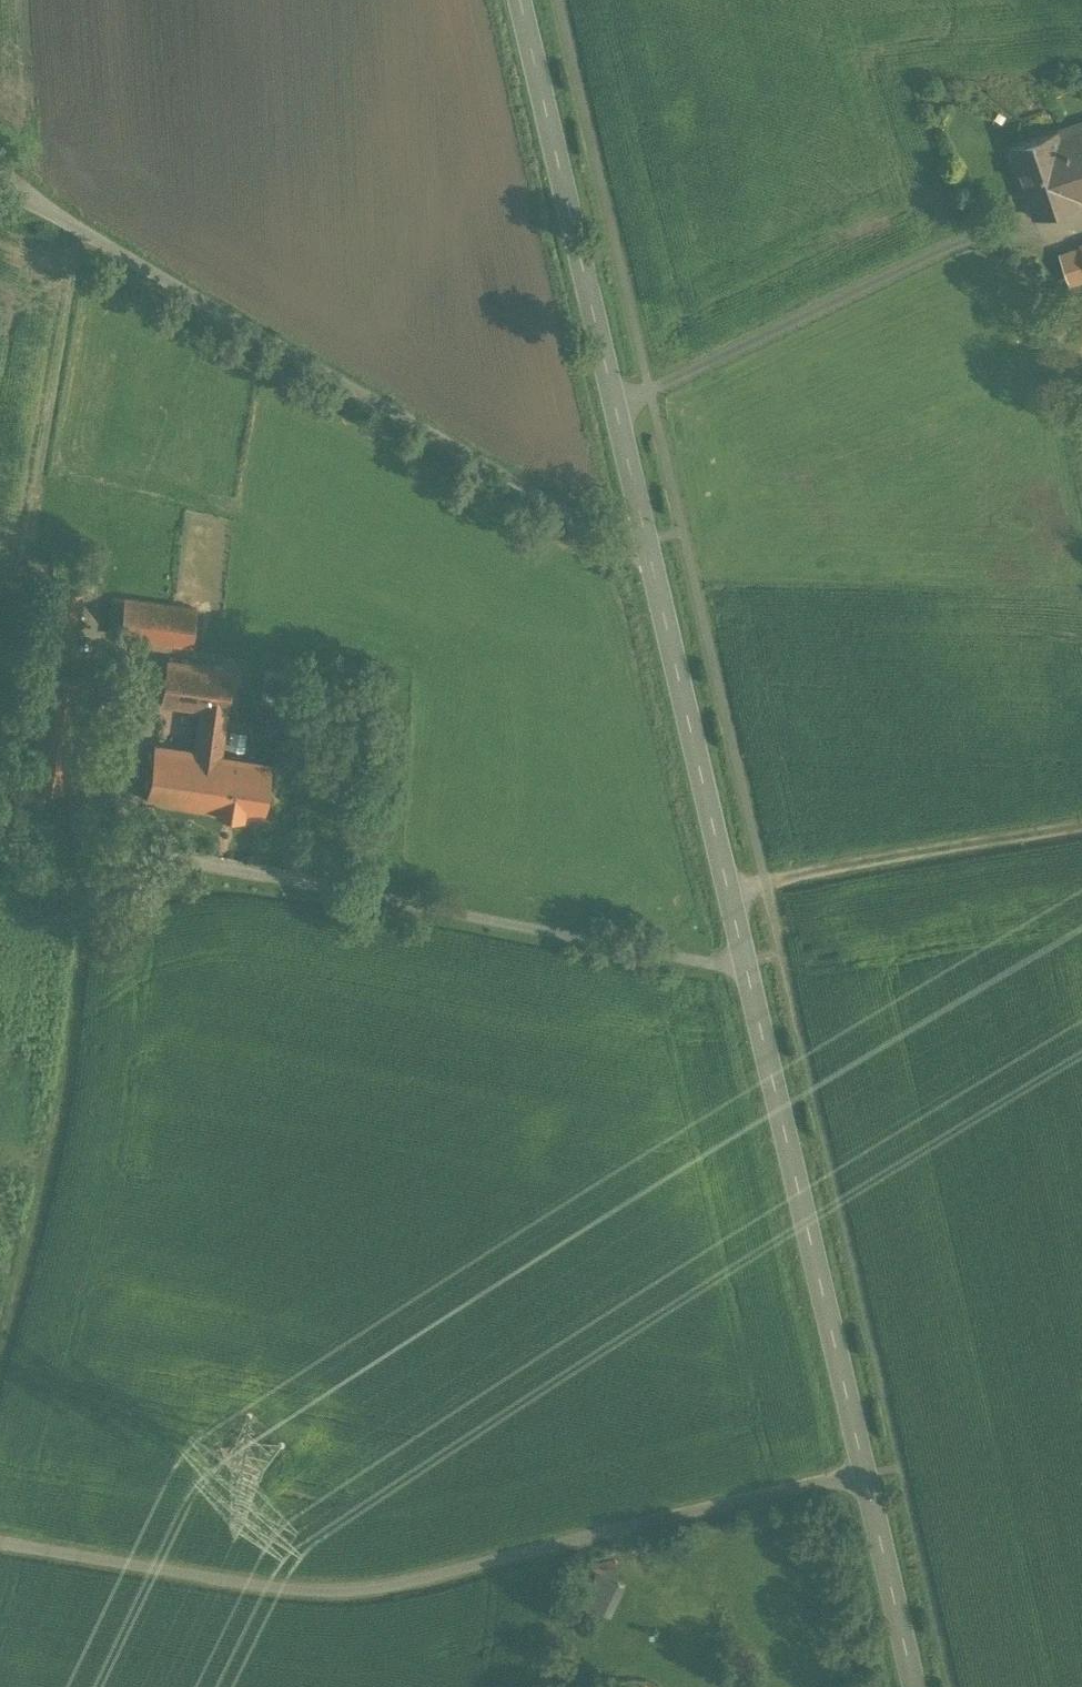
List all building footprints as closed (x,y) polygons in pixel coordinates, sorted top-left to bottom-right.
[(1009,147),(1032,216),(1081,199),(1081,123),(1060,130),(1009,147)] [(196,608),(123,598),(118,636),(191,646),(193,627),(196,608)] [(202,707),(195,750),(217,752),(231,670),(167,659),(160,700),(202,707)] [(384,688),(366,687),(364,702),(382,704),(384,688)] [(271,761),(217,752),(195,750),(153,743),(144,800),(261,820),(271,761)] [(582,1603),(611,1616),(625,1583),(596,1570),(582,1603)]
